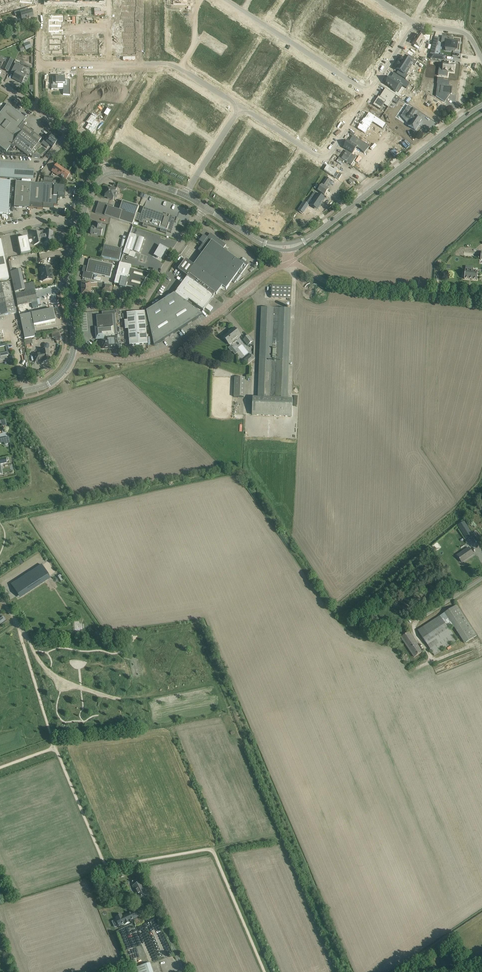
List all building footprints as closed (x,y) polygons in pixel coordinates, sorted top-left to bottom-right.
[(27,9),(14,12),(15,16),(20,15),(22,20),(26,18),(26,19),(26,18),(28,18),(29,18),(33,16),(31,10),(27,11),(27,9)] [(49,19),(49,25),(59,25),(59,21),(63,21),(63,16),(52,16),(52,19),(49,19)] [(49,25),(49,31),(52,31),(52,35),(63,35),(63,30),(59,30),(59,25),(49,25)] [(251,32),(248,37),(256,42),(259,38),(256,36),(257,35),(253,33),(253,34),(251,32)] [(414,40),(412,43),(415,45),(414,47),(418,50),(426,39),(430,40),(430,35),(424,34),(422,37),(418,34),(416,38),(416,37),(414,40)] [(49,38),(49,44),(59,44),(59,39),(63,39),(63,35),(52,35),(52,38),(49,38)] [(442,36),(441,42),(446,42),(445,48),(445,50),(446,50),(450,51),(451,50),(455,51),(455,49),(457,49),(458,41),(453,41),(453,38),(442,36)] [(248,37),(245,41),(253,46),(256,42),(248,37)] [(435,37),(430,54),(433,54),(435,55),(437,47),(437,46),(439,38),(435,37)] [(245,41),(242,45),(250,51),(253,46),(245,41)] [(24,45),(21,47),(23,51),(26,50),(31,48),(29,42),(23,45),(24,45)] [(49,44),(49,50),(52,50),(52,54),(63,54),(63,48),(59,48),(59,44),(49,44)] [(242,45),(239,50),(247,55),(248,55),(250,51),(242,45)] [(239,50),(237,53),(245,58),(247,55),(239,50)] [(195,53),(190,61),(195,64),(200,56),(195,53)] [(237,53),(235,57),(243,62),(245,58),(237,53)] [(402,58),(400,62),(401,63),(400,63),(410,69),(413,64),(415,65),(418,61),(408,55),(407,58),(404,57),(403,59),(402,58)] [(200,56),(195,64),(199,66),(204,59),(200,56)] [(235,57),(233,60),(241,66),(243,62),(235,57)] [(204,59),(199,66),(203,69),(208,61),(204,59)] [(233,60),(230,64),(238,69),(241,66),(233,60)] [(208,61),(203,69),(207,72),(212,64),(208,61)] [(14,67),(10,73),(14,75),(12,78),(22,83),(25,76),(27,73),(20,69),(21,66),(16,63),(14,67)] [(398,67),(396,69),(399,71),(397,73),(406,79),(408,75),(407,74),(410,69),(400,63),(399,63),(397,67),(398,67)] [(439,69),(438,76),(448,77),(448,72),(454,72),(455,69),(454,69),(455,65),(451,64),(447,64),(443,63),(443,67),(443,70),(439,69)] [(212,64),(207,72),(212,75),(217,67),(212,64)] [(230,64),(228,67),(236,73),(238,69),(230,64)] [(228,67),(225,72),(233,77),(234,77),(236,73),(228,67)] [(225,72),(223,76),(231,81),(233,77),(225,72)] [(145,102),(132,123),(135,125),(136,124),(139,125),(138,127),(142,129),(143,128),(145,130),(144,131),(148,133),(150,130),(154,133),(152,134),(177,150),(183,141),(159,125),(160,123),(155,120),(151,125),(146,122),(155,108),(153,107),(168,84),(172,87),(170,90),(201,110),(207,100),(203,97),(202,99),(200,97),(201,96),(197,93),(196,95),(194,93),(195,92),(191,89),(190,91),(188,89),(189,88),(185,86),(184,87),(182,86),(183,84),(179,82),(178,83),(173,80),(174,79),(166,74),(163,79),(159,76),(143,101),(145,102)] [(92,82),(92,88),(96,88),(96,86),(101,86),(101,76),(95,76),(95,82),(92,82)] [(223,76),(220,80),(222,82),(222,83),(225,85),(225,84),(228,86),(231,81),(223,76)] [(390,77),(386,84),(396,91),(400,84),(406,89),(410,83),(398,76),(395,81),(390,77)] [(51,85),(51,90),(57,90),(57,84),(63,84),(63,95),(70,96),(70,80),(64,80),(64,77),(52,77),(52,85),(51,85)] [(71,84),(71,91),(75,91),(75,88),(81,88),(81,78),(80,78),(80,77),(76,77),(76,78),(75,78),(75,84),(71,84)] [(81,78),(81,88),(87,88),(87,91),(90,91),(90,84),(87,84),(87,78),(81,78)] [(436,96),(445,102),(445,101),(449,95),(451,95),(451,94),(452,94),(451,94),(452,88),(449,87),(450,81),(443,81),(444,78),(438,78),(437,84),(441,85),(440,93),(437,93),(437,96),(436,96)] [(377,99),(373,105),(380,110),(384,105),(388,108),(392,101),(393,99),(396,96),(385,89),(378,100),(377,99)] [(53,97),(48,103),(50,105),(50,106),(54,109),(57,111),(62,104),(57,101),(60,98),(56,95),(54,98),(53,97)] [(69,99),(62,108),(66,111),(73,103),(69,99)] [(40,144),(38,142),(41,139),(24,125),(24,122),(26,118),(7,104),(0,113),(0,146),(6,151),(10,146),(13,148),(15,146),(28,156),(29,155),(31,156),(40,144)] [(72,112),(68,117),(70,118),(70,119),(73,121),(80,112),(75,108),(76,107),(73,104),(70,110),(72,112)] [(80,112),(73,121),(76,123),(78,124),(82,119),(85,121),(89,116),(86,114),(84,115),(80,112)] [(409,112),(405,117),(409,120),(406,124),(405,123),(403,127),(407,130),(409,126),(415,130),(418,126),(418,125),(421,120),(409,112)] [(88,124),(85,129),(87,130),(86,130),(89,133),(90,132),(92,133),(94,130),(94,131),(97,126),(99,124),(94,120),(97,117),(92,113),(86,122),(88,124)] [(359,126),(357,129),(360,131),(362,132),(365,134),(371,124),(372,122),(373,123),(380,127),(380,128),(383,129),(386,124),(369,113),(368,114),(365,118),(364,119),(362,122),(361,121),(358,126),(359,126)] [(57,141),(51,136),(48,140),(46,142),(44,146),(47,148),(49,145),(52,147),(57,141)] [(345,145),(344,148),(352,153),(356,147),(357,148),(358,147),(361,149),(364,152),(363,153),(364,153),(370,147),(353,136),(353,137),(351,140),(350,141),(351,141),(350,142),(348,141),(346,145),(345,145)] [(54,156),(58,152),(53,147),(49,151),(54,156)] [(345,150),(340,157),(350,164),(355,157),(345,150)] [(0,163),(0,178),(33,180),(34,170),(27,170),(27,164),(0,163)] [(70,173),(56,164),(51,171),(58,176),(58,175),(65,180),(70,173)] [(344,168),(342,172),(344,173),(342,177),(345,178),(344,179),(349,182),(349,181),(352,183),(357,177),(353,175),(354,174),(350,171),(350,172),(344,168)] [(0,181),(0,214),(8,215),(10,182),(0,181)] [(15,182),(14,207),(29,208),(30,183),(15,182)] [(30,183),(29,208),(31,208),(42,209),(43,205),(42,205),(43,184),(36,184),(30,183)] [(43,184),(42,205),(43,205),(57,206),(57,197),(58,197),(64,197),(64,195),(65,195),(65,194),(64,194),(65,186),(58,186),(58,185),(43,184)] [(108,198),(107,199),(113,200),(114,198),(116,198),(118,193),(116,192),(117,189),(113,188),(113,189),(111,188),(112,187),(111,187),(111,188),(107,187),(105,193),(106,194),(105,197),(108,198)] [(314,192),(310,198),(314,200),(311,204),(318,209),(321,205),(321,204),(322,202),(322,203),(322,202),(324,199),(314,192)] [(104,204),(99,202),(95,213),(119,221),(122,212),(120,211),(113,208),(114,206),(104,203),(104,204)] [(122,212),(119,221),(133,225),(139,207),(123,202),(120,211),(122,212)] [(304,202),(298,210),(303,214),(309,205),(304,202)] [(137,214),(135,220),(139,222),(139,223),(143,224),(143,227),(147,228),(148,226),(161,230),(160,232),(166,234),(167,232),(171,233),(175,222),(176,223),(177,218),(169,215),(169,216),(144,208),(141,215),(137,214)] [(102,223),(96,222),(95,227),(92,227),(91,234),(101,236),(103,229),(101,229),(102,223)] [(33,239),(28,240),(28,242),(33,241),(34,245),(42,243),(43,243),(52,243),(52,240),(53,240),(54,236),(53,236),(53,232),(44,231),(44,232),(43,232),(40,233),(40,232),(32,234),(33,239)] [(123,254),(124,254),(134,258),(136,253),(132,252),(133,251),(138,236),(130,233),(124,250),(123,254)] [(186,259),(178,270),(188,277),(187,277),(188,277),(213,296),(215,293),(217,294),(222,287),(226,289),(232,281),(235,283),(248,264),(242,259),(240,262),(223,249),(226,245),(210,234),(207,238),(204,235),(202,238),(200,238),(202,244),(203,244),(198,250),(203,253),(194,265),(186,259)] [(27,237),(17,239),(21,255),(30,253),(28,243),(28,242),(28,240),(27,237)] [(0,240),(0,281),(9,279),(0,240)] [(168,249),(159,244),(153,256),(162,261),(168,249)] [(102,257),(119,261),(122,249),(104,246),(102,257)] [(88,267),(83,266),(83,270),(84,270),(82,278),(92,280),(93,274),(110,278),(113,265),(89,260),(88,267)] [(120,263),(115,284),(116,284),(120,285),(119,287),(126,288),(126,287),(139,290),(149,274),(131,269),(131,266),(120,263)] [(51,271),(50,266),(39,269),(42,281),(52,279),(51,272),(51,271)] [(24,289),(20,270),(11,272),(15,291),(24,289)] [(465,271),(464,279),(477,280),(478,272),(465,271)] [(177,292),(175,294),(186,302),(189,300),(203,311),(214,296),(213,296),(188,277),(187,277),(177,291),(177,292)] [(0,284),(0,316),(16,313),(9,282),(0,284)] [(82,284),(82,295),(91,294),(91,287),(97,287),(97,283),(82,284)] [(270,286),(270,298),(280,298),(291,299),(291,295),(292,287),(270,286)] [(37,302),(34,290),(15,294),(17,306),(37,302)] [(150,325),(186,302),(175,294),(147,312),(147,313),(145,313),(146,327),(147,327),(150,325)] [(186,302),(150,325),(154,346),(203,315),(186,302)] [(287,399),(291,309),(262,308),(258,398),(253,397),(252,415),(292,417),(293,399),(287,399)] [(55,321),(53,309),(19,316),(24,339),(36,337),(34,325),(55,321)] [(148,344),(145,312),(127,313),(127,319),(124,320),(125,328),(128,328),(130,346),(148,344)] [(98,331),(96,331),(97,338),(104,338),(104,336),(114,335),(117,335),(115,314),(112,314),(97,316),(98,331)] [(241,336),(234,328),(231,330),(232,331),(223,337),(229,345),(241,336)] [(253,342),(248,336),(243,340),(248,346),(253,342)] [(103,343),(102,343),(103,348),(107,348),(107,349),(114,349),(114,344),(117,344),(116,337),(106,338),(106,340),(103,340),(103,343)] [(49,345),(47,343),(44,344),(43,346),(43,348),(41,351),(40,351),(40,353),(33,354),(35,362),(43,361),(43,362),(50,360),(48,349),(49,347),(49,345)] [(8,355),(6,345),(0,347),(0,357),(8,355)] [(245,378),(235,378),(234,397),(245,397),(245,378)] [(464,522),(458,526),(465,538),(472,534),(464,522)] [(441,550),(444,553),(446,551),(447,553),(454,547),(450,543),(443,548),(443,549),(441,550)] [(473,554),(469,548),(457,556),(461,561),(467,557),(467,558),(473,554)] [(41,564),(11,584),(17,595),(48,575),(41,564)] [(440,616),(418,630),(434,655),(457,641),(449,628),(453,625),(465,643),(476,636),(457,605),(445,613),(440,616)] [(422,652),(409,633),(401,638),(414,657),(422,652)] [(141,883),(138,884),(136,879),(132,881),(140,897),(146,894),(141,883)] [(117,919),(116,920),(116,921),(118,925),(119,926),(125,923),(125,924),(130,922),(129,921),(134,919),(131,912),(122,917),(121,915),(116,917),(117,919)] [(131,970),(132,971),(152,971),(149,963),(145,965),(134,969),(131,970)]
